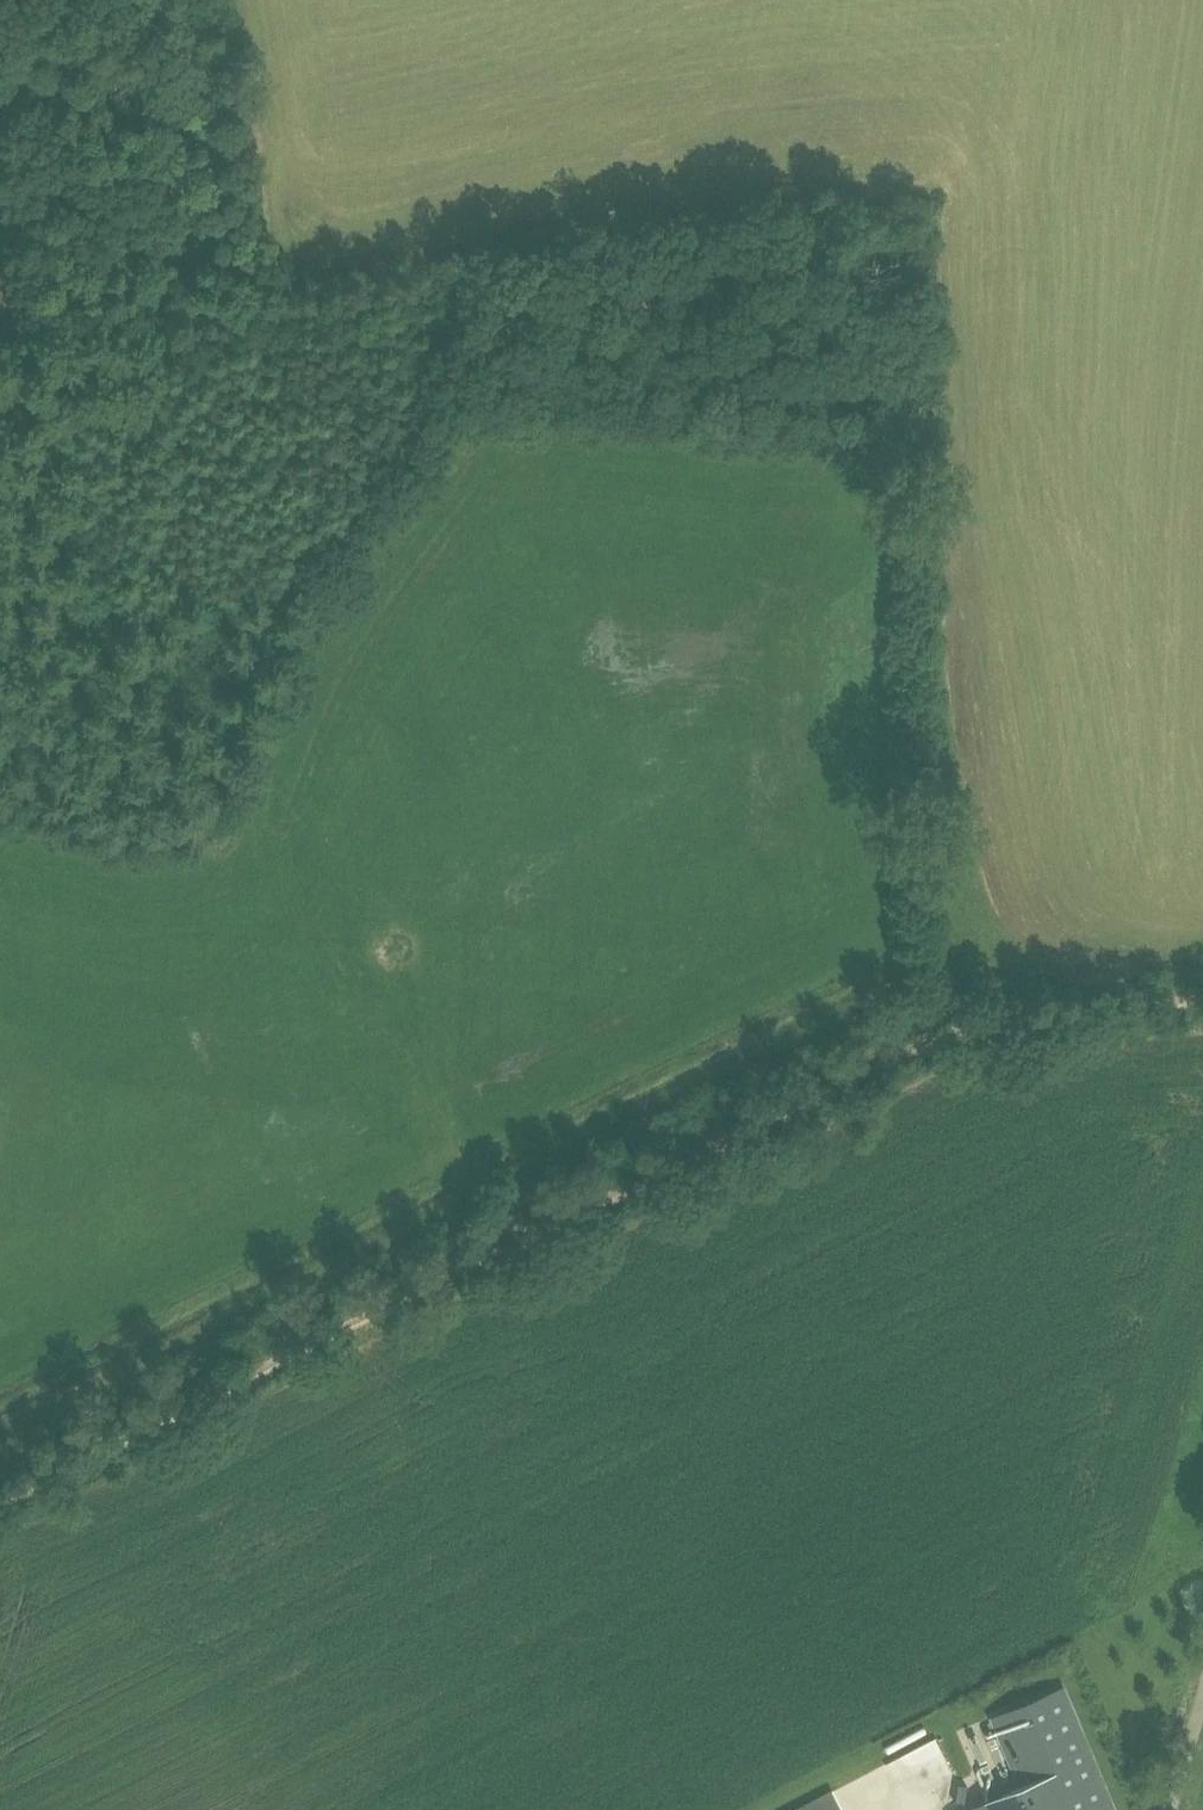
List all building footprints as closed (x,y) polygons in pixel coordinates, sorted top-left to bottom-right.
[(961,1809),(1117,1809),(1065,1684),(990,1716),(1019,1786),(961,1809)] [(946,1787),(962,1779),(939,1737),(912,1751),(920,1765),(931,1759),(946,1787)] [(869,1777),(887,1769),(878,1749),(860,1757),(869,1777)] [(831,1795),(800,1809),(839,1809),(831,1795)]
